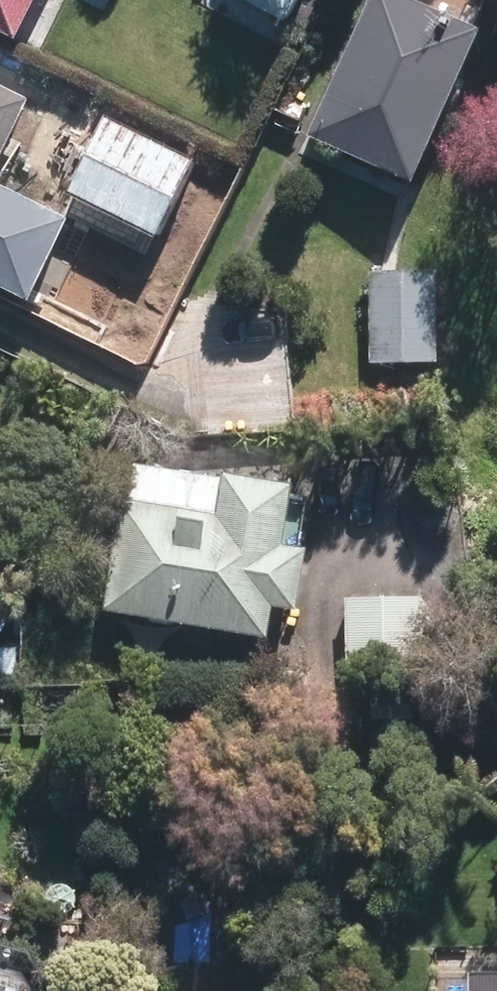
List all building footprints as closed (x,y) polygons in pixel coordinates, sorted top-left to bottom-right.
[(32,35),(49,0),(0,0),(0,20),(32,35)] [(287,15),(295,0),(257,0),(287,15)] [(484,40),(397,0),(339,127),(426,167),(484,40)] [(39,97),(0,78),(0,178),(39,97)] [(203,167),(117,122),(81,190),(167,236),(203,167)] [(225,198),(202,187),(176,239),(198,250),(225,198)] [(449,278),(391,279),(391,376),(449,376),(449,278)] [(275,353),(213,354),(214,425),(276,424),(275,353)] [(254,520),(152,505),(137,606),(296,630),(300,598),(321,601),(328,550),(308,547),(317,487),(260,479),(254,520)] [(432,611),(355,609),(353,669),(430,671),(432,611)] [(475,691),(436,691),(436,729),(474,729),(475,691)] [(420,694),(385,693),(385,718),(420,718),(420,694)] [(488,976),(488,990),(496,990),(496,976),(488,976)]
